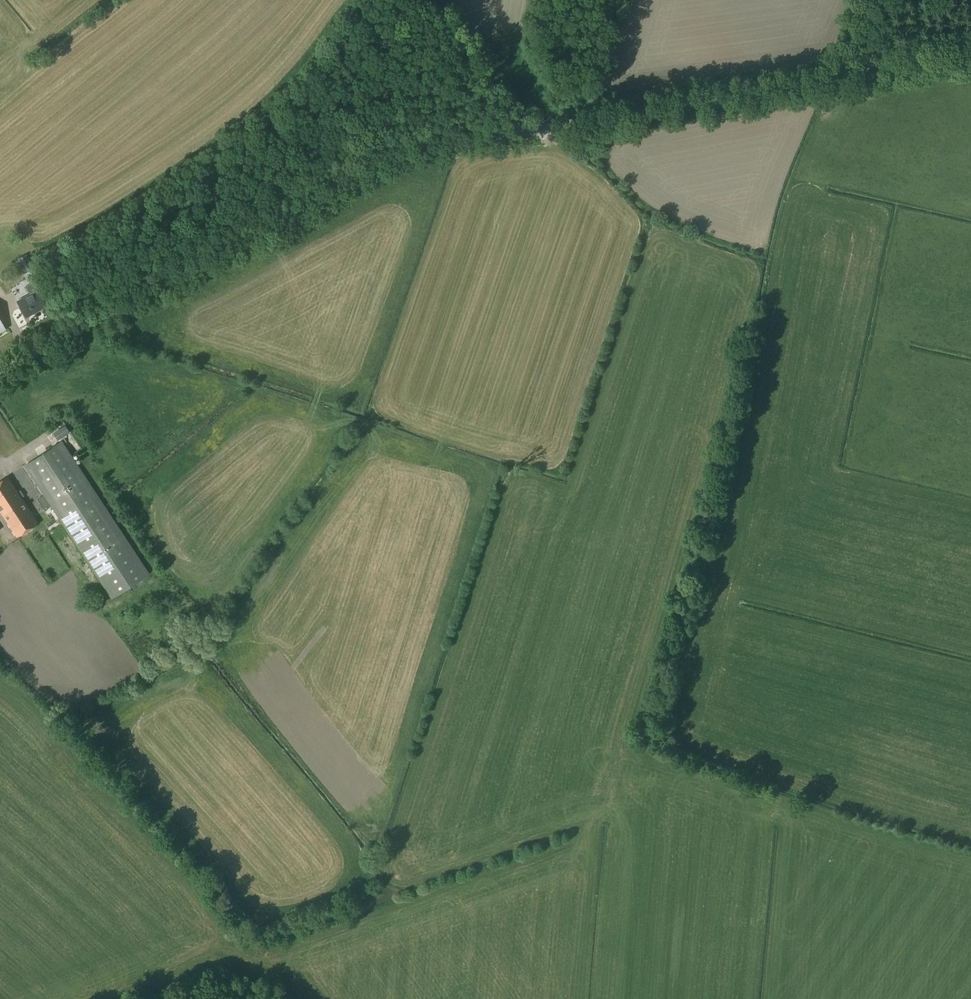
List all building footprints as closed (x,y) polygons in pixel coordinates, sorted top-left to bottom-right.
[(23,274),(34,269),(26,254),(15,260),(23,274)] [(26,317),(46,305),(37,289),(37,290),(32,282),(25,286),(29,294),(17,300),(26,317)] [(19,325),(12,327),(15,339),(22,337),(19,325)] [(106,599),(143,575),(58,444),(21,468),(106,599)] [(0,480),(0,512),(17,538),(38,523),(7,475),(0,480)]
